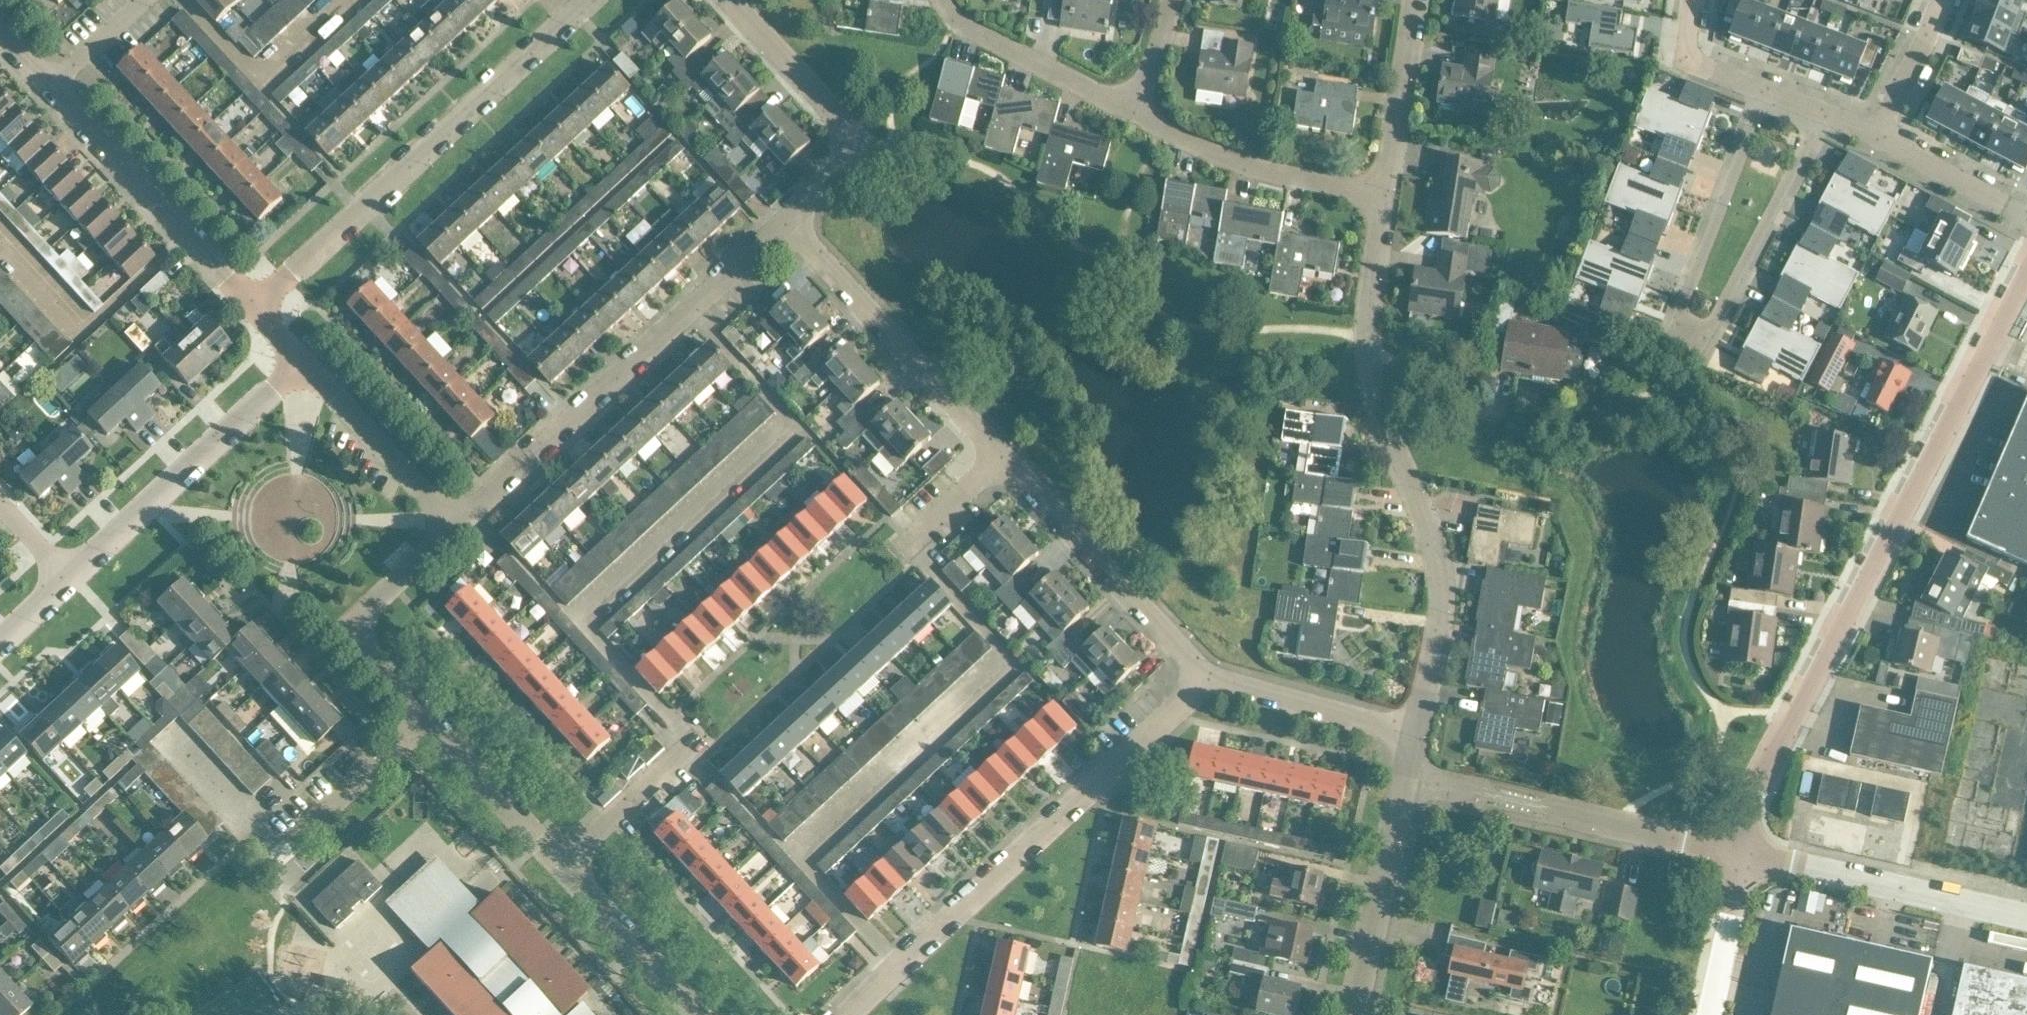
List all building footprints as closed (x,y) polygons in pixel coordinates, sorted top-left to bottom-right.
[(69,2),(77,10),(84,4),(80,0),(72,0),(69,2)] [(236,6),(231,0),(196,0),(217,23),(236,6)] [(290,26),(299,17),(284,0),(274,9),(290,26)] [(309,9),(301,0),(284,0),(299,17),(309,9)] [(318,0),(301,0),(309,9),(318,0)] [(394,0),(377,0),(367,9),(375,17),(394,0)] [(480,18),(464,0),(453,0),(440,12),(461,35),(480,18)] [(499,0),(464,0),(480,18),(499,0)] [(871,2),(865,33),(902,38),(902,37),(897,36),(903,0),(857,0),(871,2)] [(1048,21),(1062,23),(1061,29),(1106,36),(1112,0),(1051,0),(1048,21)] [(1210,4),(1230,7),(1242,9),(1244,0),(1211,0),(1210,4)] [(1326,12),(1315,10),(1313,26),(1372,36),(1377,4),(1356,0),(1328,0),(1326,12)] [(1455,17),(1494,23),(1498,0),(1458,0),(1455,17)] [(1726,15),(1737,20),(1730,37),(1732,37),(1731,40),(1740,44),(1741,41),(1751,45),(1765,10),(1745,2),(1745,0),(1732,0),(1726,15)] [(1975,20),(2020,36),(2026,17),(2026,15),(2019,12),(2018,13),(1984,0),(1982,0),(1975,20)] [(2018,13),(2019,12),(2023,0),(1984,0),(2018,13)] [(461,35),(440,12),(431,2),(414,19),(423,28),(421,29),(443,52),(461,35)] [(672,44),(696,21),(679,2),(644,35),(652,44),(662,34),(672,44)] [(1832,14),(1835,6),(1823,2),(1820,10),(1832,14)] [(1569,3),(1566,24),(1581,27),(1581,24),(1593,25),(1589,49),(1635,56),(1639,30),(1621,27),(1623,12),(1569,3)] [(1835,6),(1832,14),(1844,18),(1847,11),(1835,6)] [(280,35),(290,26),(274,9),(265,18),(280,35)] [(364,27),(375,17),(367,9),(349,26),(357,34),(367,45),(374,38),(364,27)] [(1765,10),(1751,45),(1772,52),(1785,18),(1765,10)] [(190,41),(201,31),(184,11),(173,21),(190,41)] [(271,43),(280,35),(265,18),(255,26),(271,43)] [(1785,18),(1772,52),(1792,60),(1805,25),(1785,18)] [(1975,20),(1967,40),(2012,57),(2020,36),(1975,20)] [(683,84),(702,66),(692,56),(712,38),(696,21),(672,44),(679,52),(669,62),(676,70),(673,73),(683,84)] [(1215,42),(1236,45),(1239,25),(1218,22),(1215,42)] [(1805,25),(1792,60),(1812,68),(1825,33),(1805,25)] [(261,53),(271,43),(255,26),(245,36),(261,53)] [(338,52),(357,34),(349,26),(330,43),(338,52)] [(424,70),(443,52),(421,29),(403,47),(424,70)] [(210,57),(219,49),(201,31),(190,41),(191,41),(193,39),(210,57)] [(1825,33),(1812,68),(1832,75),(1845,41),(1825,33)] [(254,59),(261,53),(245,36),(239,42),(254,59)] [(1456,38),(1454,50),(1470,52),(1472,41),(1456,38)] [(1536,38),(1534,50),(1542,51),(1544,40),(1536,38)] [(1845,41),(1832,75),(1842,79),(1841,82),(1850,86),(1851,83),(1853,83),(1860,66),(1871,71),(1880,45),(1868,41),(1865,48),(1845,41)] [(319,69),(338,52),(330,43),(311,61),(319,69)] [(1253,48),(1246,47),(1226,44),(1223,61),(1202,58),(1197,90),(1245,97),(1253,48)] [(642,71),(652,65),(640,45),(630,51),(642,71)] [(405,87),(424,70),(403,47),(384,64),(405,87)] [(733,58),(771,102),(783,91),(745,47),(733,58)] [(138,89),(161,68),(143,49),(120,70),(138,89)] [(228,76),(236,68),(219,49),(210,57),(228,76)] [(1962,50),(1957,62),(1980,71),(1985,58),(1962,50)] [(623,54),(614,63),(632,82),(641,73),(623,54)] [(707,110),(746,74),(728,55),(709,74),(702,66),(683,84),(690,91),(693,88),(701,96),(708,90),(716,99),(706,108),(707,110)] [(996,109),(1002,91),(1006,74),(1005,74),(1004,79),(947,63),(949,58),(948,57),(930,120),(959,129),(967,101),(996,109)] [(1494,61),(1487,60),(1468,57),(1465,74),(1444,71),(1439,103),(1487,110),(1494,61)] [(1985,59),(1982,68),(1993,72),(1996,64),(1985,59)] [(300,87),(319,69),(311,61),(292,78),(300,87)] [(386,104),(405,87),(384,64),(365,81),(386,104)] [(155,108),(178,87),(161,68),(138,89),(155,108)] [(245,95),(253,87),(236,68),(228,76),(245,95)] [(589,86),(611,109),(630,91),(609,68),(589,86)] [(2023,82),(2026,74),(2015,70),(2012,78),(2023,82)] [(732,137),(751,119),(742,109),(761,91),(746,74),(707,110),(732,137)] [(281,104),(300,87),(292,78),(273,96),(281,104)] [(368,122),(386,104),(365,81),(346,99),(368,122)] [(1296,107),(1293,127),(1326,132),(1325,135),(1326,135),(1327,132),(1353,136),(1358,102),(1356,102),(1358,89),(1339,86),(1317,82),(1315,95),(1299,93),(1296,107)] [(1649,90),(1641,109),(1705,133),(1712,115),(1708,113),(1716,93),(1689,83),(1681,103),(1649,90)] [(592,126),(611,109),(589,86),(570,103),(592,126)] [(172,127),(195,106),(178,87),(155,108),(172,127)] [(262,114),(271,106),(253,87),(245,95),(262,114)] [(1945,88),(1928,121),(1930,122),(1928,125),(1937,129),(1938,127),(1948,132),(1965,99),(1945,88)] [(1965,99),(1948,132),(1967,142),(1984,109),(1985,109),(1990,99),(1970,88),(1965,99)] [(1051,137),(1054,126),(1061,102),(1060,102),(1058,107),(1002,91),(996,109),(985,148),(1014,156),(1022,129),(1051,137)] [(13,108),(0,94),(0,121),(13,108)] [(349,139),(368,122),(346,99),(327,116),(349,139)] [(1984,109),(1967,142),(1986,152),(2003,119),(2008,108),(1990,99),(1985,109),(1984,109)] [(573,144),(592,126),(570,103),(552,120),(573,144)] [(190,146),(213,124),(195,106),(172,127),(190,146)] [(280,132),(288,124),(271,106),(262,114),(280,132)] [(31,127),(13,108),(0,121),(0,140),(8,148),(31,127)] [(770,151),(795,128),(778,109),(758,127),(751,119),(732,137),(739,145),(743,142),(750,150),(758,159),(769,149),(770,151)] [(1641,109),(1634,127),(1666,140),(1659,159),(1686,170),(1694,150),(1698,152),(1705,133),(1641,109)] [(2026,120),(2026,118),(2009,109),(2003,120),(1986,153),(2005,163),(2005,162),(2026,120)] [(329,157),(349,139),(327,116),(308,134),(329,157)] [(554,161),(573,144),(552,120),(533,138),(554,161)] [(2005,162),(2015,167),(2013,170),(2022,174),(2023,172),(2025,172),(2026,168),(2026,120),(2005,162)] [(207,165),(230,143),(213,124),(190,146),(207,165)] [(297,151),(306,143),(288,124),(280,132),(297,151)] [(1054,126),(1051,137),(1038,184),(1065,192),(1073,164),(1103,172),(1113,138),(1112,137),(1111,142),(1054,126)] [(25,167),(48,146),(31,127),(8,148),(25,167)] [(645,145),(652,154),(671,136),(663,128),(645,145)] [(795,128),(770,151),(778,159),(767,168),(776,177),(811,145),(795,128)] [(536,178),(554,161),(533,138),(514,155),(536,178)] [(225,183),(248,162),(230,143),(207,165),(225,183)] [(297,151),(294,153),(312,173),(323,163),(306,143),(297,151)] [(658,160),(666,169),(685,151),(677,143),(658,160)] [(634,171),(652,154),(645,145),(626,163),(634,171)] [(1483,145),(1481,154),(1498,156),(1499,148),(1483,145)] [(42,186),(66,165),(48,146),(25,167),(42,186)] [(1837,171),(1828,189),(1888,221),(1897,203),(1866,186),(1876,168),(1851,154),(1841,173),(1837,171)] [(517,196),(536,178),(514,155),(495,172),(517,196)] [(1433,188),(1427,234),(1446,237),(1466,240),(1469,223),(1472,196),(1481,197),(1481,194),(1491,195),(1500,188),(1502,177),(1495,168),(1485,167),(1485,165),(1462,162),(1442,159),(1439,176),(1442,177),(1441,185),(1438,184),(1438,188),(1433,188)] [(1620,166),(1613,185),(1676,209),(1683,191),(1679,189),(1686,170),(1659,159),(1651,178),(1620,166)] [(647,186),(666,169),(658,160),(639,177),(647,186)] [(242,202),(265,181),(248,162),(225,183),(242,202)] [(615,189),(634,171),(626,163),(607,180),(615,189)] [(60,205),(83,183),(66,165),(42,186),(60,205)] [(498,213),(517,196),(495,172),(477,190),(498,213)] [(628,203),(647,186),(639,177),(620,195),(628,203)] [(1220,224),(1225,205),(1228,188),(1227,188),(1226,193),(1168,183),(1169,178),(1168,177),(1157,240),(1187,246),(1191,219),(1220,224)] [(596,206),(615,189),(607,180),(588,198),(596,206)] [(755,196),(742,182),(740,180),(730,188),(746,205),(755,196)] [(265,181),(242,202),(260,221),(283,200),(265,181)] [(77,223),(100,202),(83,183),(60,205),(77,223)] [(762,193),(773,206),(783,198),(772,185),(762,193)] [(1613,185),(1606,204),(1637,216),(1629,236),(1657,246),(1665,227),(1669,228),(1676,209),(1613,185)] [(700,205),(721,228),(740,210),(720,188),(700,205)] [(1822,209),(1812,227),(1840,241),(1849,223),(1879,238),(1888,221),(1828,189),(1818,207),(1822,209)] [(479,230),(498,213),(477,190),(458,207),(479,230)] [(42,211),(52,204),(44,193),(34,200),(42,211)] [(15,211),(0,195),(0,213),(6,219),(15,211)] [(610,221),(628,203),(620,195),(602,212),(610,221)] [(1931,238),(1970,258),(1977,246),(1974,244),(1978,236),(1951,222),(1957,209),(1933,197),(1926,209),(1941,219),(1931,238)] [(578,224),(596,206),(588,198),(570,215),(578,224)] [(95,242),(118,221),(100,202),(77,223),(87,234),(76,244),(84,252),(94,242),(95,242)] [(702,245),(721,228),(700,205),(682,223),(702,245)] [(1278,247),(1281,235),(1285,211),(1284,210),(1283,215),(1225,205),(1220,224),(1214,263),(1244,268),(1248,241),(1278,247)] [(461,248),(479,230),(458,207),(439,225),(461,248)] [(24,238),(32,230),(15,211),(6,219),(24,238)] [(591,238),(610,221),(602,212),(583,229),(591,238)] [(559,241),(578,224),(570,215),(551,233),(559,241)] [(112,261),(135,240),(118,221),(95,242),(112,261)] [(683,262),(702,245),(682,223),(663,240),(683,262)] [(441,266),(461,248),(439,225),(420,242),(441,266)] [(1799,244),(1790,261),(1850,293),(1860,275),(1830,259),(1840,241),(1812,227),(1803,246),(1799,244)] [(572,255),(591,238),(583,229),(564,247),(572,255)] [(41,257),(50,249),(32,230),(24,238),(41,257)] [(540,258),(559,241),(551,233),(532,250),(540,258)] [(1281,235),(1278,247),(1270,294),(1279,296),(1299,299),(1304,271),(1334,276),(1341,241),(1340,240),(1339,245),(1281,235)] [(1591,242),(1583,262),(1647,286),(1654,267),(1650,266),(1657,246),(1629,236),(1622,254),(1591,242)] [(1904,250),(1898,262),(1921,275),(1927,263),(1955,278),(1959,269),(1962,271),(1969,258),(1930,238),(1920,258),(1904,250)] [(135,240),(112,261),(130,280),(153,259),(135,240)] [(665,280),(683,262),(663,240),(644,258),(665,280)] [(554,273),(572,255),(564,247),(546,264),(554,273)] [(421,277),(423,275),(432,267),(414,248),(403,258),(421,277)] [(50,267),(59,259),(50,249),(41,257),(50,267)] [(521,276),(540,258),(532,250),(514,267),(521,276)] [(67,267),(76,260),(68,251),(59,259),(50,267),(58,276),(67,267)] [(1467,260),(1460,259),(1441,256),(1437,278),(1416,275),(1411,311),(1458,319),(1461,299),(1467,260)] [(646,297),(665,280),(644,258),(625,275),(646,297)] [(70,288),(79,280),(87,272),(76,260),(67,267),(58,276),(70,288)] [(1784,281),(1774,299),(1801,314),(1811,295),(1841,311),(1850,293),(1790,261),(1780,279),(1784,281)] [(1343,264),(1343,267),(1344,270),(1347,270),(1350,268),(1351,265),(1349,263),(1346,262),(1343,264)] [(1583,262),(1576,280),(1610,293),(1602,313),(1603,313),(1628,323),(1636,303),(1640,304),(1647,286),(1583,262)] [(1885,263),(1876,281),(1903,295),(1912,277),(1885,263)] [(499,264),(487,276),(495,285),(508,273),(499,264)] [(535,290),(554,273),(546,264),(527,282),(535,290)] [(441,294),(449,286),(432,267),(423,275),(441,294)] [(503,293),(521,276),(514,267),(508,273),(495,285),(503,293)] [(169,282),(160,273),(139,293),(148,302),(169,282)] [(627,315),(646,297),(625,275),(607,292),(627,315)] [(14,286),(6,278),(0,284),(0,299),(14,286)] [(79,280),(70,288),(94,314),(103,306),(79,280)] [(516,308),(535,290),(527,282),(508,299),(516,308)] [(483,312),(503,293),(495,285),(475,303),(483,312)] [(22,295),(14,286),(0,299),(0,307),(4,311),(22,295)] [(368,326),(391,305),(373,286),(350,307),(368,326)] [(458,313),(467,305),(449,286),(441,294),(458,313)] [(608,332),(627,315),(607,292),(588,310),(608,332)] [(769,334),(778,344),(788,335),(788,334),(813,311),(796,293),(761,326),(769,334)] [(12,320),(30,303),(22,295),(4,311),(12,320)] [(1906,298),(1886,338),(1911,351),(1924,327),(1929,329),(1937,314),(1920,305),(1921,302),(1920,299),(1915,296),(1912,298),(1910,300),(1906,298)] [(496,326),(516,308),(508,299),(488,317),(496,326)] [(1761,316),(1751,333),(1812,365),(1822,347),(1792,331),(1801,314),(1774,299),(1764,318),(1761,316)] [(1508,336),(1506,351),(1503,371),(1516,373),(1517,369),(1530,371),(1530,373),(1534,374),(1534,372),(1561,376),(1561,381),(1562,381),(1562,378),(1574,380),(1579,373),(1582,355),(1566,353),(1569,333),(1512,324),(1515,305),(1498,302),(1493,333),(1508,336)] [(20,328),(38,312),(30,303),(12,320),(20,328)] [(1567,304),(1561,319),(1595,332),(1601,317),(1567,304)] [(385,345),(408,324),(391,305),(368,326),(385,345)] [(475,331),(484,323),(467,305),(458,313),(475,331)] [(183,340),(208,367),(229,347),(195,310),(186,319),(196,329),(183,340)] [(590,349),(608,332),(588,310),(569,327),(590,349)] [(796,379),(818,358),(809,349),(830,329),(813,311),(788,334),(788,335),(797,344),(787,354),(794,362),(787,369),(796,379)] [(45,320),(43,318),(38,312),(20,328),(28,336),(45,320)] [(141,325),(155,343),(164,336),(150,318),(141,325)] [(742,319),(734,330),(769,356),(778,344),(742,319)] [(36,345),(53,329),(45,320),(28,336),(35,344),(36,345)] [(493,350),(501,342),(484,323),(475,331),(493,350)] [(402,364),(426,343),(408,324),(385,345),(402,364)] [(643,340),(649,347),(665,332),(658,325),(643,340)] [(141,354),(150,345),(132,326),(123,334),(141,354)] [(571,367),(590,349),(569,327),(550,344),(571,367)] [(44,353),(61,337),(53,329),(36,345),(44,353)] [(1746,353),(1736,372),(1760,385),(1770,366),(1803,383),(1812,365),(1751,333),(1742,351),(1746,353)] [(1841,372),(1855,346),(1833,334),(1819,361),(1821,362),(1810,382),(1828,391),(1839,371),(1841,372)] [(44,353),(52,362),(69,345),(61,337),(44,353)] [(743,337),(733,347),(752,367),(762,358),(743,337)] [(208,367),(183,340),(173,350),(163,340),(154,348),(164,358),(163,359),(188,385),(208,367)] [(508,371),(519,361),(501,342),(493,350),(510,369),(508,371)] [(420,383),(443,361),(426,343),(402,364),(420,383)] [(552,385),(571,367),(550,344),(531,362),(552,385)] [(691,363),(713,386),(733,369),(711,345),(691,363)] [(839,389),(864,366),(847,348),(826,367),(818,358),(796,379),(804,388),(812,381),(819,389),(830,379),(839,389)] [(142,354),(135,360),(141,366),(148,360),(142,354)] [(1880,377),(1867,403),(1887,413),(1901,384),(1898,383),(1903,372),(1880,360),(1873,373),(1880,377)] [(437,402),(460,380),(443,361),(420,383),(437,402)] [(519,361),(508,371),(526,390),(536,380),(519,361)] [(695,404),(713,386),(691,363),(673,380),(695,404)] [(112,391),(145,426),(153,417),(141,404),(159,388),(146,373),(139,366),(112,391)] [(846,433),(868,413),(860,404),(881,384),(864,366),(839,389),(848,399),(838,409),(845,417),(837,424),(846,433)] [(200,376),(192,384),(208,397),(215,389),(200,376)] [(454,420),(477,399),(460,380),(437,402),(454,420)] [(676,421),(695,404),(673,380),(654,397),(676,421)] [(11,401),(0,390),(0,411),(11,401)] [(145,426),(112,391),(87,415),(89,416),(79,424),(93,438),(101,430),(107,436),(124,420),(136,433),(145,426)] [(749,394),(734,408),(740,415),(748,407),(755,401),(749,394)] [(1857,403),(1839,394),(1831,410),(1850,418),(1857,403)] [(657,439),(676,421),(654,397),(635,415),(657,439)] [(755,401),(748,407),(764,424),(775,415),(775,414),(759,397),(755,401)] [(477,399),(454,420),(472,440),(495,419),(477,399)] [(1968,540),(2026,566),(2026,402),(1968,540)] [(879,453),(914,420),(898,403),(877,422),(868,413),(846,433),(836,442),(843,449),(848,450),(863,436),(879,453)] [(1852,417),(1863,422),(1868,411),(1857,406),(1852,417)] [(748,407),(740,415),(756,432),(764,424),(748,407)] [(1306,475),(1337,480),(1346,422),(1351,423),(1351,422),(1286,412),(1282,441),(1310,445),(1306,475)] [(638,456),(657,439),(635,415),(616,432),(638,456)] [(740,415),(730,425),(746,442),(756,432),(740,415)] [(879,453),(889,464),(896,472),(932,439),(914,420),(879,453)] [(72,429),(45,454),(76,488),(86,480),(74,467),(92,451),(86,445),(93,438),(79,424),(72,431),(72,429)] [(730,425),(722,432),(738,449),(746,442),(730,425)] [(620,473),(638,456),(616,432),(598,450),(620,473)] [(722,432),(711,442),(727,459),(738,449),(722,432)] [(1788,490),(1827,495),(1829,483),(1849,486),(1856,439),(1818,434),(1814,462),(1809,461),(1806,480),(1790,477),(1788,490)] [(793,453),(801,461),(815,448),(807,439),(793,453)] [(711,442),(703,449),(719,467),(727,459),(711,442)] [(703,449),(692,460),(708,477),(719,467),(703,449)] [(601,491),(620,473),(598,450),(579,467),(601,491)] [(69,495),(76,488),(45,454),(34,464),(19,478),(39,499),(57,483),(69,495)] [(775,470),(782,478),(797,465),(789,456),(775,470)] [(692,460),(684,467),(700,484),(708,477),(692,460)] [(582,508),(601,491),(579,467),(560,484),(582,508)] [(684,467),(673,477),(689,494),(700,484),(684,467)] [(883,488),(870,474),(864,468),(854,477),(873,498),(883,488)] [(756,487),(764,495),(778,482),(770,474),(756,487)] [(1362,484),(1337,480),(1306,475),(1297,474),(1293,502),(1321,506),(1316,538),(1348,543),(1356,484),(1362,485),(1362,484)] [(673,477),(665,484),(681,501),(689,494),(673,477)] [(827,497),(848,520),(867,502),(846,480),(827,497)] [(563,525),(582,508),(560,484),(541,502),(563,525)] [(665,484),(655,494),(670,511),(681,501),(665,484)] [(1827,495),(1788,490),(1780,489),(1778,502),(1783,502),(1780,521),(1785,521),(1781,549),(1799,553),(1819,555),(1826,508),(1825,508),(1827,495)] [(738,505),(745,513),(759,500),(751,492),(738,505)] [(655,494),(647,502),(662,519),(670,511),(655,494)] [(829,537),(848,520),(827,497),(808,515),(829,537)] [(545,543),(563,525),(541,502),(523,519),(545,543)] [(647,502),(636,511),(652,529),(662,519),(647,502)] [(1488,569),(1498,571),(1503,544),(1532,549),(1538,517),(1479,506),(1468,565),(1488,569)] [(719,522),(726,530),(740,517),(733,509),(719,522)] [(636,511),(628,519),(644,536),(652,529),(636,511)] [(810,555),(829,537),(808,515),(789,532),(810,555)] [(525,561),(545,543),(523,519),(503,537),(525,561)] [(628,519),(617,530),(632,547),(644,536),(628,519)] [(1005,519),(963,558),(979,575),(986,569),(1021,536),(1005,519)] [(1292,525),(1289,527),(1288,534),(1302,536),(1303,530),(1300,526),(1292,525)] [(700,539),(707,548),(722,535),(714,527),(700,539)] [(617,530),(609,537),(625,554),(632,547),(617,530)] [(792,572),(810,555),(789,532),(771,550),(792,572)] [(1005,605),(1026,584),(1017,575),(1039,555),(1021,536),(986,569),(1003,587),(995,595),(1005,605)] [(609,537),(598,547),(614,564),(625,554),(609,537)] [(1348,543),(1316,538),(1308,537),(1304,565),(1332,570),(1327,601),(1338,603),(1363,607),(1363,606),(1358,605),(1367,547),(1372,547),(1373,546),(1348,543)] [(681,557),(689,565),(703,552),(695,544),(681,557)] [(1799,553),(1781,549),(1761,546),(1757,574),(1752,573),(1750,592),(1732,589),(1730,602),(1776,608),(1778,596),(1792,598),(1799,553)] [(598,547),(590,554),(606,571),(614,564),(598,547)] [(773,590),(792,572),(771,550),(752,567),(773,590)] [(518,582),(526,574),(508,554),(497,564),(515,584),(517,581),(518,582)] [(590,554),(580,564),(595,581),(606,571),(590,554)] [(1948,555),(1936,579),(1964,595),(1974,599),(1980,602),(1974,598),(1986,576),(1983,574),(1983,573),(1977,570),(1973,568),(1966,564),(1962,562),(1948,555)] [(663,574),(670,582),(684,570),(676,562),(663,574)] [(1976,562),(1973,568),(1977,570),(1983,573),(1983,574),(1986,576),(2008,587),(2014,576),(1989,563),(1986,567),(1976,562)] [(952,563),(943,572),(956,587),(961,592),(971,583),(952,563)] [(580,564),(571,572),(587,588),(595,581),(580,564)] [(754,607),(773,590),(752,567),(733,585),(754,607)] [(1547,580),(1498,571),(1488,569),(1477,627),(1507,632),(1512,606),(1542,611),(1547,580)] [(571,572),(561,582),(576,599),(587,588),(571,572)] [(1026,584),(1005,605),(1031,630),(1037,624),(1072,591),(1057,573),(1035,594),(1026,584)] [(535,601),(543,593),(526,574),(518,582),(535,601)] [(644,592),(651,600),(665,587),(657,579),(644,592)] [(1936,579),(1924,602),(1940,610),(1941,611),(1953,617),(1955,618),(1963,620),(1974,599),(1964,595),(1936,579)] [(175,625),(201,601),(203,599),(191,586),(189,588),(182,581),(156,605),(175,625)] [(561,582),(552,590),(567,607),(576,599),(561,582)] [(931,583),(911,600),(933,625),(953,607),(931,583)] [(735,625),(754,607),(733,585),(714,602),(735,625)] [(466,630),(489,608),(471,589),(448,610),(466,630)] [(1056,659),(1077,638),(1069,629),(1090,610),(1072,591),(1037,624),(1054,642),(1046,649),(1056,659)] [(552,619),(561,612),(543,593),(535,601),(552,619)] [(1338,603),(1327,601),(1300,596),(1279,593),(1275,623),(1303,627),(1299,657),(1334,663),(1335,662),(1330,661),(1338,603)] [(638,597),(624,610),(632,618),(646,605),(638,597)] [(916,642),(933,625),(911,600),(894,617),(916,642)] [(218,620),(221,618),(209,605),(206,607),(201,601),(175,625),(192,643),(218,620)] [(716,642),(735,625),(714,602),(695,620),(716,642)] [(1775,621),(1776,608),(1730,602),(1728,615),(1733,616),(1729,643),(1726,662),(1756,667),(1762,668),(1762,667),(1769,668),(1775,621)] [(483,648),(506,627),(489,608),(466,630),(483,648)] [(441,610),(433,617),(440,624),(447,617),(441,610)] [(1940,610),(1935,628),(1954,634),(1961,635),(1962,633),(1982,638),(1985,626),(1962,621),(1963,620),(1955,618),(1953,617),(1941,611),(1940,610)] [(570,638),(578,630),(561,612),(552,619),(570,638)] [(620,614),(605,628),(613,636),(627,622),(620,614)] [(896,659),(916,642),(894,617),(875,636),(896,659)] [(224,627),(218,620),(192,643),(210,663),(225,649),(238,637),(227,624),(224,627)] [(697,660),(716,642),(695,620),(676,637),(697,660)] [(269,645),(269,646),(272,643),(260,631),(257,633),(250,626),(238,637),(225,649),(243,669),(269,645)] [(501,667),(524,646),(506,627),(483,648),(501,667)] [(1536,638),(1507,632),(1477,627),(1467,687),(1486,690),(1497,692),(1502,665),(1530,670),(1536,638)] [(1098,669),(1124,646),(1107,628),(1090,644),(1081,635),(1077,638),(1056,659),(1064,669),(1072,661),(1088,679),(1098,669)] [(1899,651),(1895,666),(1915,670),(1929,674),(1933,657),(1955,662),(1961,635),(1954,634),(1935,628),(1932,642),(1906,635),(1902,652),(1899,651)] [(137,659),(149,648),(130,629),(119,640),(137,659)] [(587,657),(595,649),(578,630),(570,638),(587,657)] [(976,633),(967,642),(983,659),(992,650),(976,633)] [(874,635),(856,652),(879,677),(896,659),(874,635)] [(678,677),(697,660),(676,637),(657,655),(678,677)] [(963,645),(957,651),(973,668),(979,662),(983,659),(967,642),(963,645)] [(96,666),(119,691),(139,673),(113,645),(100,657),(102,660),(96,665),(96,666)] [(275,652),(269,646),(269,645),(243,669),(261,688),(286,664),(287,665),(289,662),(277,650),(275,652)] [(518,686),(541,665),(524,646),(501,667),(518,686)] [(1088,679),(1105,697),(1141,664),(1124,646),(1098,669),(1088,679)] [(137,659),(144,667),(156,656),(149,648),(137,659)] [(604,676),(613,668),(595,649),(587,657),(604,676)] [(957,651),(948,659),(964,676),(973,668),(957,651)] [(856,652),(836,670),(837,670),(858,694),(859,694),(878,676),(856,652)] [(660,695),(678,677),(657,655),(639,672),(660,695)] [(948,659),(938,668),(954,685),(964,676),(948,659)] [(77,683),(76,683),(100,709),(100,708),(110,718),(119,709),(110,699),(119,691),(96,666),(96,665),(94,663),(81,675),(83,677),(77,683)] [(292,671),(287,665),(286,664),(261,688),(279,707),(304,684),(307,682),(295,669),(292,671)] [(535,705),(558,684),(541,665),(518,686),(535,705)] [(619,697),(630,687),(613,668),(604,676),(621,694),(619,697)] [(938,668),(929,677),(945,694),(954,685),(938,668)] [(1046,668),(1038,676),(1047,685),(1055,677),(1046,668)] [(837,670),(818,688),(840,711),(858,694),(837,670)] [(1012,686),(1021,695),(1033,683),(1025,674),(1012,686)] [(929,677),(920,685),(936,703),(945,694),(929,677)] [(76,683),(77,683),(75,680),(62,692),(64,695),(58,701),(57,701),(81,726),(100,709),(76,683)] [(1961,689),(1939,684),(1920,680),(1911,719),(1861,708),(1850,757),(1941,777),(1961,689)] [(167,704),(175,697),(163,684),(155,691),(167,704)] [(310,690),(304,684),(279,707),(296,726),(322,703),(325,701),(313,688),(310,690)] [(553,724),(576,702),(558,684),(535,705),(553,724)] [(915,689),(910,694),(926,711),(936,703),(920,685),(915,689)] [(630,687),(619,697),(637,716),(648,706),(630,687)] [(840,711),(818,688),(798,706),(820,730),(840,711)] [(1545,700),(1497,692),(1486,690),(1476,749),(1505,755),(1510,728),(1539,734),(1545,700)] [(993,703),(1001,713),(1015,701),(1006,692),(993,703)] [(228,700),(247,724),(256,717),(237,693),(228,700)] [(1092,714),(1079,699),(1073,693),(1063,702),(1082,723),(1092,714)] [(910,694),(901,703),(917,720),(926,711),(910,694)] [(179,716),(186,710),(175,697),(167,704),(172,709),(179,716)] [(57,701),(58,701),(55,698),(43,710),(45,712),(39,718),(38,719),(62,744),(81,726),(57,701)] [(187,726),(205,709),(197,700),(186,710),(179,716),(187,726)] [(570,742),(593,721),(576,702),(553,724),(570,742)] [(227,722),(235,715),(223,703),(216,710),(227,722)] [(328,709),(322,703),(296,726),(314,746),(342,720),(331,707),(328,709)] [(901,703),(892,711),(907,729),(917,720),(901,703)] [(801,747),(820,730),(798,706),(779,724),(801,747)] [(1036,724),(1057,747),(1076,729),(1056,706),(1036,724)] [(159,734),(179,716),(172,709),(153,727),(159,734)] [(195,734),(213,718),(205,709),(187,726),(195,734)] [(974,721),(983,730),(996,718),(987,709),(974,721)] [(892,711),(882,720),(898,737),(907,729),(892,711)] [(235,715),(227,722),(239,734),(246,727),(235,715)] [(38,719),(39,718),(36,716),(23,727),(26,730),(19,737),(42,762),(62,744),(38,719)] [(204,743),(221,727),(213,718),(195,734),(204,743)] [(882,720),(873,729),(889,746),(898,737),(882,720)] [(593,721),(570,742),(588,762),(611,740),(593,721)] [(779,724),(760,740),(783,765),(801,747),(779,724)] [(1038,764),(1057,747),(1036,724),(1017,741),(1038,764)] [(955,738),(964,748),(977,735),(969,726),(955,738)] [(149,744),(159,734),(153,727),(140,738),(147,746),(149,744)] [(212,752),(229,736),(221,727),(204,743),(212,752)] [(6,774),(26,756),(0,728),(0,767),(6,774)] [(873,729),(863,738),(879,755),(889,746),(873,729)] [(220,761),(237,745),(229,736),(212,752),(220,761)] [(863,738),(854,746),(870,763),(879,755),(863,738)] [(764,781),(783,765),(760,740),(741,758),(764,781)] [(262,759),(273,748),(267,741),(255,752),(262,759)] [(1020,781),(1038,764),(1017,741),(999,759),(1020,781)] [(140,769),(157,753),(149,744),(147,746),(134,758),(131,760),(137,766),(140,769)] [(937,755),(946,765),(958,753),(949,744),(937,755)] [(228,770),(246,753),(237,745),(220,761),(228,770)] [(854,746),(845,755),(861,772),(870,763),(854,746)] [(1215,783),(1222,752),(1196,746),(1189,777),(1215,783)] [(273,748),(262,759),(279,778),(291,767),(273,748)] [(131,760),(134,758),(127,751),(114,762),(121,770),(131,760)] [(928,751),(912,766),(918,772),(934,757),(928,751)] [(1240,789),(1247,758),(1222,752),(1215,783),(1240,789)] [(148,778),(166,761),(157,753),(140,769),(144,773),(148,778)] [(236,778),(254,762),(246,753),(228,770),(236,778)] [(845,755),(835,764),(851,781),(861,772),(845,755)] [(740,759),(723,775),(745,799),(764,781),(741,758),(740,759)] [(1265,794),(1272,763),(1247,758),(1240,789),(1265,794)] [(1001,799),(1020,781),(999,759),(980,776),(1001,799)] [(156,787),(174,770),(166,761),(148,778),(156,787)] [(918,773),(927,782),(940,770),(931,761),(918,773)] [(109,781),(121,770),(114,762),(102,773),(109,781)] [(244,787),(262,771),(254,762),(236,778),(244,787)] [(1290,800),(1297,769),(1272,763),(1265,794),(1290,800)] [(835,764),(826,772),(842,789),(851,781),(835,764)] [(144,773),(140,769),(137,766),(125,777),(131,785),(144,773)] [(1315,805),(1322,774),(1297,769),(1290,800),(1315,805)] [(164,795),(182,779),(174,770),(156,787),(164,795)] [(262,771),(244,787),(253,796),(270,780),(262,771)] [(826,772),(817,781),(832,798),(842,789),(826,772)] [(1322,774),(1315,805),(1341,811),(1347,780),(1322,774)] [(982,816),(1001,799),(980,776),(961,794),(982,816)] [(1862,784),(1823,776),(1817,806),(1856,814),(1862,784)] [(173,804),(190,788),(182,779),(164,795),(173,804)] [(900,790),(908,799),(921,788),(912,779),(900,790)] [(83,791),(90,799),(102,787),(95,780),(83,791)] [(735,801),(730,795),(717,781),(706,791),(724,811),(727,808),(735,801)] [(814,783),(807,790),(823,807),(832,798),(817,781),(814,783)] [(181,813),(198,797),(190,788),(173,804),(181,813)] [(1911,795),(1877,788),(1871,817),(1904,825),(1911,795)] [(98,802),(105,809),(117,798),(111,790),(98,802)] [(807,790),(798,798),(814,815),(823,807),(807,790)] [(963,834),(982,816),(961,794),(942,811),(963,834)] [(880,808),(889,817),(902,805),(893,796),(880,808)] [(189,821),(207,805),(198,797),(181,813),(185,817),(189,821)] [(667,847),(690,825),(688,824),(695,817),(677,798),(649,824),(659,835),(657,836),(667,847)] [(798,798),(789,807),(804,824),(814,815),(798,798)] [(737,819),(745,811),(735,801),(727,808),(737,819)] [(93,820),(105,809),(98,802),(86,813),(93,820)] [(197,830),(215,814),(207,805),(189,821),(197,830)] [(789,807),(779,816),(795,833),(804,824),(789,807)] [(49,822),(56,830),(68,818),(62,811),(49,822)] [(756,839),(764,832),(745,811),(737,819),(756,839)] [(944,851),(963,834),(942,811),(924,828),(944,851)] [(862,825),(871,834),(883,822),(875,813),(862,825)] [(1205,830),(1207,819),(1181,813),(1179,824),(1205,830)] [(197,830),(206,839),(223,823),(215,814),(197,830)] [(779,816),(769,825),(785,842),(795,833),(779,816)] [(197,830),(189,821),(185,817),(165,835),(188,861),(191,863),(204,852),(201,849),(209,842),(206,839),(197,830)] [(1230,836),(1232,824),(1207,819),(1205,830),(1230,836)] [(1119,846),(1150,853),(1156,828),(1125,821),(1119,846)] [(37,847),(56,830),(49,822),(30,840),(37,847)] [(1255,841),(1257,830),(1232,824),(1230,836),(1255,841)] [(60,837),(67,844),(79,833),(72,825),(60,837)] [(685,867),(708,845),(690,825),(667,847),(685,867)] [(926,868),(944,851),(924,828),(905,846),(926,868)] [(1279,847),(1282,835),(1257,830),(1255,841),(1279,847)] [(843,843),(851,852),(864,840),(856,831),(843,843)] [(774,859),(782,852),(764,832),(756,839),(774,859)] [(182,866),(188,861),(165,835),(146,853),(169,878),(172,881),(185,869),(182,866)] [(1304,852),(1307,841),(1282,835),(1279,847),(1304,852)] [(48,862),(67,844),(60,837),(41,854),(48,862)] [(1201,865),(1213,867),(1219,839),(1207,837),(1201,865)] [(18,865),(37,847),(30,840),(11,858),(18,865)] [(1307,841),(1304,852),(1330,858),(1333,846),(1307,841)] [(1226,843),(1222,865),(1253,871),(1258,850),(1226,843)] [(704,887),(727,866),(708,845),(685,867),(704,887)] [(907,886),(926,868),(905,846),(886,863),(907,886)] [(1145,878),(1150,853),(1119,846),(1114,871),(1145,878)] [(824,861),(832,870),(846,857),(837,848),(824,861)] [(793,879),(801,872),(782,852),(774,859),(793,879)] [(163,884),(169,878),(146,853),(127,870),(150,896),(153,899),(165,887),(163,884)] [(1544,878),(1542,889),(1555,892),(1551,909),(1572,914),(1576,897),(1594,901),(1601,868),(1577,862),(1577,865),(1567,863),(1568,860),(1544,855),(1542,865),(1537,864),(1533,867),(1532,872),(1534,876),(1544,878)] [(18,865),(11,858),(0,868),(0,870),(6,876),(18,865)] [(22,872),(29,880),(41,868),(34,861),(22,872)] [(357,862),(312,904),(336,930),(353,914),(350,911),(361,901),(363,904),(381,888),(357,862)] [(888,903),(907,886),(886,863),(867,880),(888,903)] [(1207,892),(1213,867),(1201,865),(1196,890),(1207,892)] [(722,907),(745,886),(727,866),(704,887),(722,907)] [(1273,883),(1270,897),(1297,903),(1317,907),(1323,877),(1304,873),(1293,870),(1279,867),(1275,884),(1273,883)] [(144,902),(150,896),(127,870),(108,888),(131,914),(134,916),(146,904),(144,902)] [(417,876),(404,888),(409,894),(397,914),(396,913),(395,914),(428,949),(428,948),(432,952),(411,972),(450,1014),(589,1014),(581,1006),(580,1008),(576,1003),(587,993),(496,894),(477,911),(473,907),(475,905),(443,870),(442,871),(443,872),(422,882),(417,876)] [(1139,903),(1145,878),(1114,871),(1108,896),(1139,903)] [(16,891),(29,880),(22,872),(10,884),(16,891)] [(811,899),(819,892),(801,872),(793,879),(811,899)] [(869,921),(888,903),(867,880),(848,898),(869,921)] [(741,927),(764,906),(745,886),(722,907),(741,927)] [(1631,921),(1637,892),(1613,887),(1606,915),(1631,921)] [(125,919),(131,914),(108,888),(88,906),(112,931),(114,934),(127,922),(125,919)] [(1202,917),(1207,892),(1196,890),(1190,914),(1202,917)] [(1822,914),(1826,896),(1801,891),(1797,911),(1814,915),(1815,912),(1822,914)] [(829,919),(838,912),(819,892),(811,899),(829,919)] [(1134,928),(1139,903),(1108,896),(1103,921),(1134,928)] [(1225,921),(1225,917),(1229,902),(1215,899),(1211,918),(1225,921)] [(1491,930),(1497,904),(1481,901),(1476,927),(1491,930)] [(1255,923),(1258,908),(1229,902),(1225,917),(1255,923)] [(1514,902),(1511,915),(1525,919),(1529,906),(1514,902)] [(15,916),(3,903),(0,906),(0,915),(7,922),(15,916)] [(106,937),(112,931),(88,906),(69,923),(93,949),(95,951),(108,940),(106,937)] [(759,947),(782,926),(764,906),(741,927),(759,947)] [(838,912),(829,919),(831,921),(829,924),(846,942),(857,932),(838,912)] [(1196,942),(1202,917),(1190,914),(1185,939),(1196,942)] [(15,916),(7,922),(19,935),(26,928),(15,916)] [(1128,954),(1134,928),(1103,921),(1097,947),(1128,954)] [(87,955),(93,949),(69,923),(50,941),(76,969),(89,957),(87,955)] [(1313,933),(1293,928),(1268,923),(1261,955),(1306,965),(1313,933)] [(782,926),(759,947),(778,967),(801,946),(792,937),(782,926)] [(1769,1014),(1921,1014),(1934,962),(1789,927),(1769,1014)] [(1446,1001),(1463,1005),(1470,978),(1513,988),(1510,1000),(1529,1004),(1533,990),(1523,988),(1527,971),(1537,972),(1540,958),(1511,951),(1508,963),(1484,958),(1487,945),(1450,936),(1445,956),(1443,956),(1442,957),(1454,960),(1451,974),(1452,974),(1446,1001)] [(801,946),(778,967),(797,988),(820,966),(830,957),(820,947),(812,938),(802,948),(801,946)] [(1191,968),(1196,942),(1185,939),(1181,956),(1180,962),(1179,965),(1191,968)] [(42,961),(50,954),(38,941),(31,948),(42,961)] [(994,969),(1025,976),(1030,950),(1000,944),(994,969)] [(1155,951),(1153,959),(1179,965),(1180,962),(1181,956),(1155,951)] [(50,954),(42,961),(54,973),(61,966),(50,954)] [(854,961),(853,969),(856,972),(864,965),(857,957),(854,961)] [(1057,983),(1068,986),(1074,960),(1062,957),(1057,983)] [(1249,965),(1234,962),(1231,974),(1252,979),(1249,995),(1262,998),(1259,1012),(1270,1014),(1295,1014),(1301,989),(1266,981),(1269,969),(1249,965)] [(1965,968),(1954,1014),(2026,1014),(2026,982),(1965,968)] [(1019,1001),(1025,976),(994,969),(988,994),(1019,1001)] [(13,987),(0,974),(0,1000),(13,987)] [(325,978),(322,987),(342,992),(345,983),(325,978)] [(1062,1011),(1068,986),(1057,983),(1051,1008),(1062,1011)] [(31,1007),(13,987),(0,1000),(0,1014),(22,1014),(31,1007)] [(1019,1001),(988,994),(984,1014),(1016,1014),(1019,1001)]
